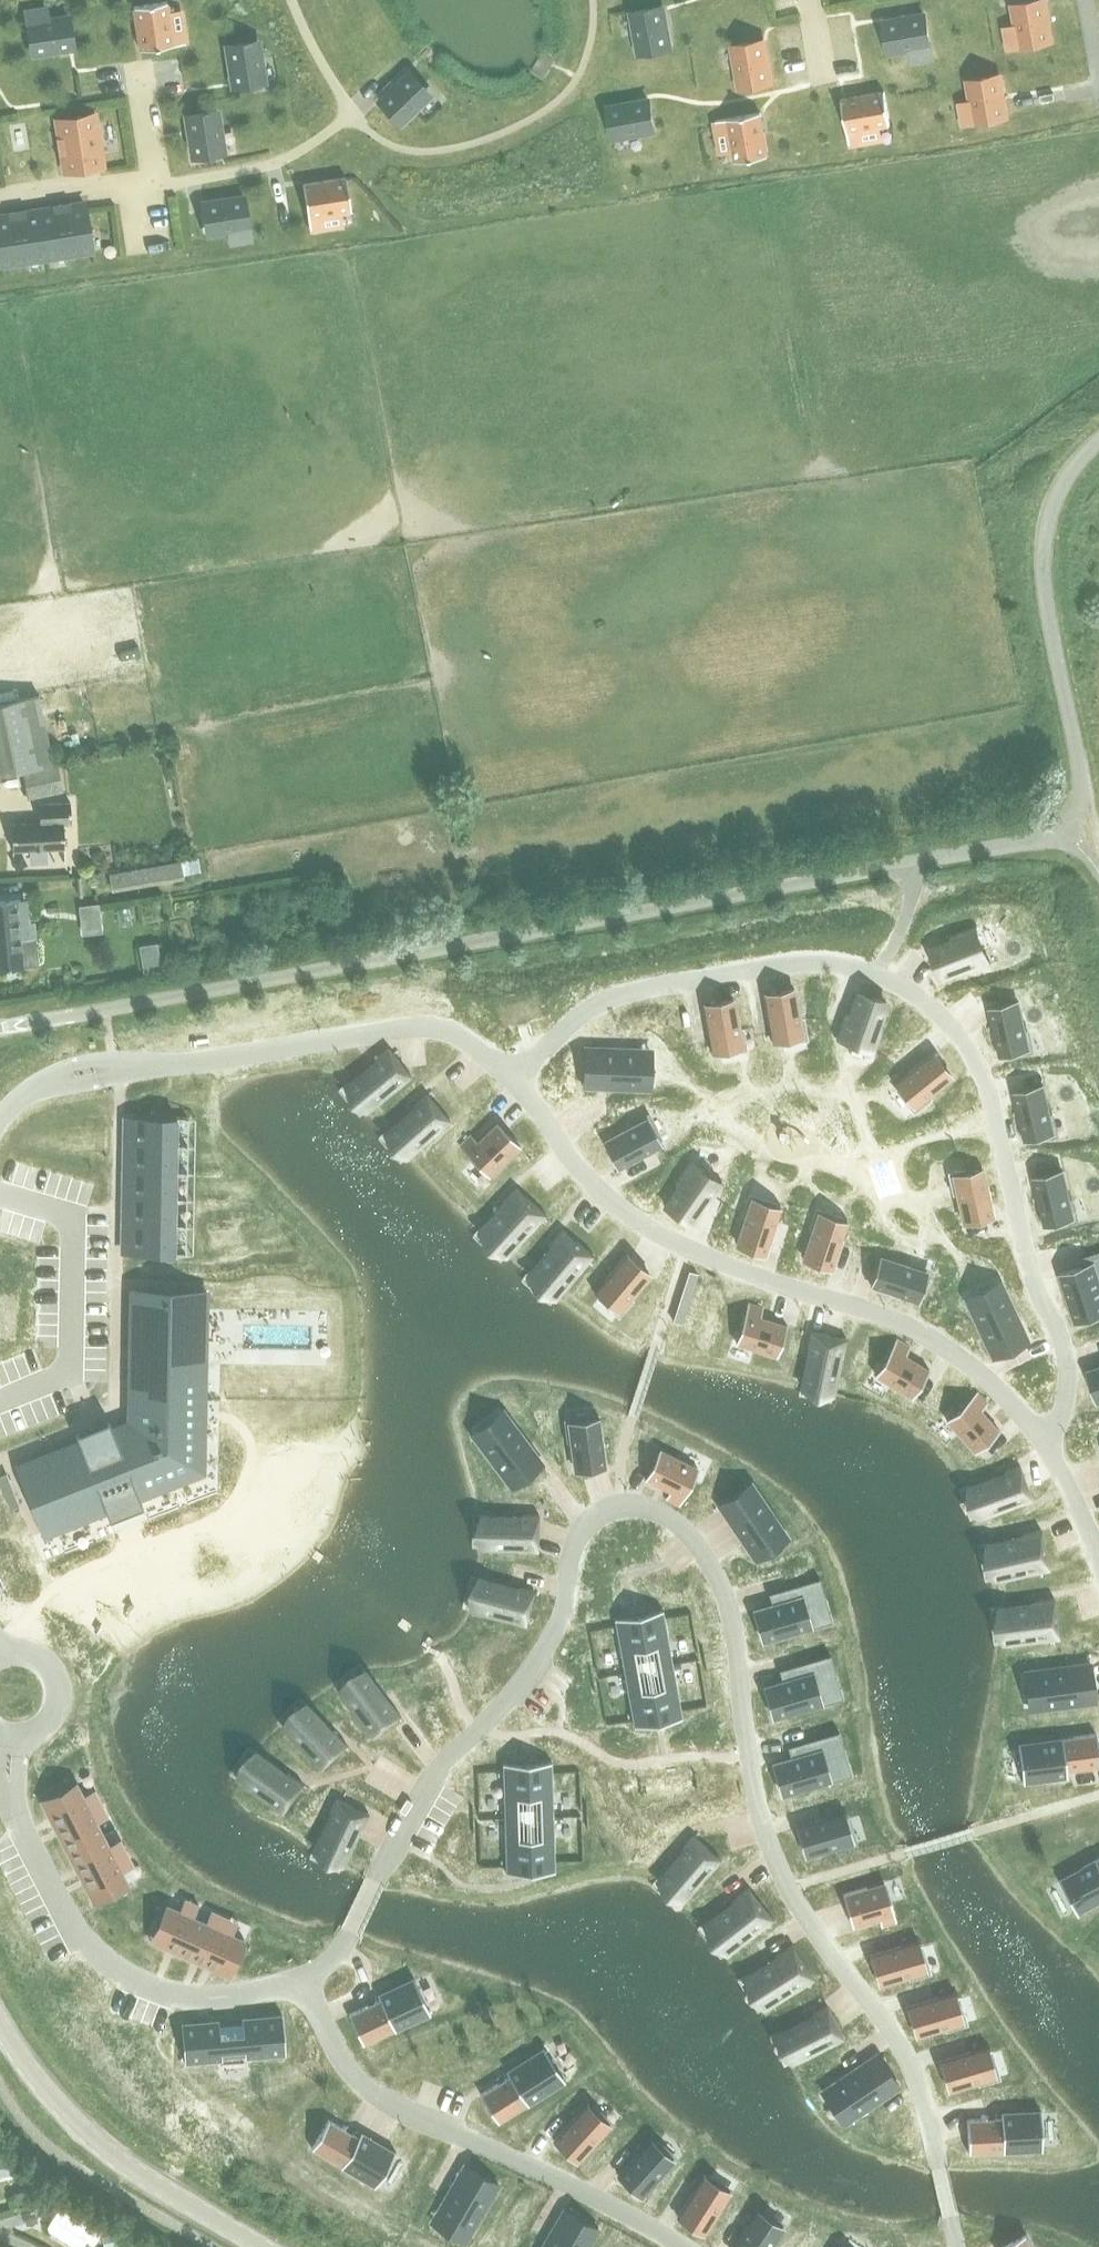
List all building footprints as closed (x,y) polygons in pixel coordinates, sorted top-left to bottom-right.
[(1044,0),(1014,5),(1021,46),(1051,41),(1044,0)] [(173,35),(167,2),(134,7),(141,50),(186,43),(184,33),(173,35)] [(670,45),(663,4),(633,10),(640,50),(670,45)] [(930,42),(925,12),(884,19),(889,49),(930,42)] [(74,47),(69,17),(28,24),(33,53),(74,47)] [(264,79),(258,38),(227,43),(234,84),(264,79)] [(771,78),(763,38),(733,44),(741,84),(771,78)] [(408,70),(378,99),(399,120),(429,92),(408,70)] [(1006,113),(999,73),(969,79),(976,119),(1006,113)] [(889,129),(883,96),(839,103),(848,148),(857,146),(855,135),(889,129)] [(654,127),(649,97),(608,105),(614,134),(654,127)] [(224,149),(217,109),(187,113),(193,154),(224,149)] [(103,165),(95,114),(57,120),(65,171),(103,165)] [(766,157),(758,114),(713,122),(715,132),(727,129),(733,163),(766,157)] [(352,214),(347,180),(304,187),(311,234),(325,232),(322,218),(352,214)] [(250,230),(245,200),(204,206),(209,236),(250,230)] [(91,250),(83,202),(60,205),(68,253),(91,250)] [(68,253),(60,205),(38,209),(46,257),(68,253)] [(46,257),(38,209),(16,212),(23,261),(46,257)] [(16,212),(0,215),(0,261),(0,264),(23,261),(16,212)] [(52,762),(38,695),(0,703),(0,773),(52,762)] [(28,797),(62,789),(57,763),(22,771),(28,797)] [(64,822),(72,821),(71,801),(39,803),(41,823),(11,824),(12,850),(65,847),(64,822)] [(180,858),(109,871),(113,890),(183,877),(182,871),(180,860),(180,858)] [(194,858),(180,860),(182,871),(196,869),(194,858)] [(38,966),(36,938),(19,939),(18,924),(22,924),(20,900),(0,902),(0,969),(38,966)] [(97,902),(79,904),(83,932),(100,930),(97,902)] [(127,906),(115,907),(118,925),(130,923),(127,906)] [(954,937),(930,947),(941,975),(965,966),(966,970),(989,961),(975,925),(953,934),(954,937)] [(156,944),(139,947),(142,966),(159,963),(156,944)] [(792,987),(762,993),(771,1041),(776,1040),(778,1040),(777,1039),(791,1037),(788,1021),(797,1019),(798,1019),(798,1017),(792,987)] [(844,1014),(835,1036),(871,1050),(879,1027),(876,1025),(885,1001),(856,991),(847,1015),(844,1014)] [(733,998),(702,1003),(711,1051),(716,1050),(717,1050),(717,1049),(731,1047),(728,1031),(737,1029),(737,1030),(738,1030),(738,1027),(733,998)] [(1018,999),(988,1006),(1000,1053),(1005,1052),(1006,1052),(1006,1051),(1019,1048),(1015,1032),(1024,1030),(1024,1031),(1026,1030),(1025,1028),(1018,999)] [(582,1047),(581,1085),(638,1087),(639,1049),(582,1047)] [(385,1048),(347,1081),(371,1109),(409,1077),(385,1048)] [(931,1051),(893,1082),(897,1086),(898,1087),(906,1097),(919,1087),(925,1094),(924,1094),(925,1096),(927,1094),(951,1075),(931,1051)] [(1043,1083),(1013,1090),(1024,1137),(1029,1136),(1030,1136),(1030,1135),(1043,1132),(1040,1116),(1048,1114),(1048,1115),(1050,1115),(1049,1112),(1043,1083)] [(424,1093),(386,1126),(411,1155),(449,1122),(424,1093)] [(132,1127),(125,1127),(125,1144),(131,1144),(132,1143),(175,1143),(175,1116),(132,1115),(132,1127)] [(470,1133),(458,1144),(488,1175),(519,1144),(496,1120),(476,1139),(470,1133)] [(630,1126),(603,1140),(617,1167),(661,1145),(658,1140),(658,1139),(657,1139),(651,1127),(636,1135),(632,1127),(633,1126),(632,1125),(630,1126)] [(131,1154),(125,1154),(124,1170),(131,1170),(131,1169),(174,1170),(175,1143),(132,1143),(131,1144),(131,1154)] [(678,1183),(663,1204),(688,1222),(703,1201),(706,1203),(720,1183),(689,1161),(675,1181),(678,1183)] [(956,1189),(954,1190),(955,1192),(961,1221),(991,1215),(981,1167),(976,1168),(974,1169),(975,1169),(961,1172),(965,1188),(956,1190),(956,1189)] [(131,1181),(124,1180),(124,1197),(130,1197),(130,1196),(174,1197),(174,1170),(131,1169),(131,1170),(131,1181)] [(1062,1169),(1032,1176),(1043,1223),(1048,1222),(1049,1222),(1049,1221),(1063,1218),(1059,1203),(1068,1201),(1070,1201),(1069,1198),(1062,1169)] [(515,1188),(481,1225),(509,1250),(543,1213),(515,1188)] [(130,1207),(124,1207),(123,1224),(130,1224),(130,1223),(173,1224),(174,1197),(130,1196),(130,1197),(130,1207)] [(745,1215),(735,1243),(764,1253),(780,1207),(775,1205),(774,1205),(761,1201),(756,1216),(747,1213),(746,1212),(745,1215)] [(811,1229),(802,1257),(831,1267),(846,1221),(841,1219),(840,1219),(827,1215),(822,1230),(813,1227),(812,1226),(811,1229)] [(130,1234),(123,1234),(123,1250),(173,1251),(173,1224),(130,1223),(130,1224),(130,1234)] [(562,1234),(529,1272),(558,1296),(590,1258),(562,1234)] [(1060,1272),(1076,1319),(1098,1312),(1098,1249),(1079,1255),(1082,1265),(1060,1272)] [(624,1255),(593,1293),(597,1296),(598,1297),(599,1296),(609,1305),(620,1292),(627,1298),(626,1299),(627,1300),(629,1298),(648,1275),(624,1255)] [(878,1256),(868,1285),(915,1300),(916,1295),(917,1294),(916,1294),(920,1281),(905,1276),(908,1267),(909,1266),(907,1265),(878,1256)] [(79,1441),(17,1466),(42,1530),(104,1505),(108,1516),(110,1515),(109,1508),(136,1497),(140,1503),(142,1503),(138,1492),(199,1468),(202,1288),(133,1287),(131,1421),(112,1428),(108,1417),(106,1418),(107,1425),(80,1436),(77,1430),(75,1431),(79,1441)] [(1001,1291),(967,1307),(991,1358),(1025,1342),(1001,1291)] [(747,1302),(735,1343),(776,1356),(786,1324),(760,1316),(763,1307),(747,1302)] [(810,1331),(800,1380),(832,1387),(843,1338),(810,1331)] [(896,1339),(873,1374),(910,1397),(928,1369),(905,1355),(909,1347),(896,1339)] [(1087,1369),(1097,1398),(1098,1398),(1098,1365),(1087,1369)] [(976,1391),(945,1420),(975,1451),(999,1428),(980,1409),(987,1403),(976,1391)] [(572,1437),(570,1437),(570,1440),(574,1469),(605,1465),(598,1417),(593,1418),(592,1418),(579,1420),(581,1436),(572,1437)] [(508,1418),(477,1441),(511,1486),(542,1463),(508,1418)] [(658,1449),(644,1479),(668,1491),(664,1499),(679,1506),(697,1468),(658,1449)] [(1018,1466),(971,1484),(982,1515),(1029,1498),(1018,1466)] [(755,1491),(724,1513),(756,1560),(787,1538),(755,1491)] [(536,1515),(486,1514),(486,1548),(536,1549),(536,1515)] [(1039,1532),(990,1543),(999,1580),(1047,1569),(1039,1532)] [(770,1604),(753,1609),(761,1639),(808,1625),(810,1624),(804,1605),(823,1599),(817,1580),(819,1579),(819,1577),(774,1590),(775,1592),(778,1602),(770,1604)] [(484,1578),(475,1610),(524,1623),(532,1591),(484,1578)] [(1052,1601),(1002,1607),(1007,1645),(1057,1638),(1052,1601)] [(661,1609),(637,1613),(643,1647),(667,1643),(661,1609)] [(637,1613),(612,1617),(618,1652),(643,1647),(637,1613)] [(781,1680),(763,1685),(772,1715),(819,1701),(820,1701),(814,1681),(834,1675),(828,1656),(830,1655),(829,1653),(785,1666),(786,1669),(788,1678),(781,1680)] [(654,1658),(645,1660),(646,1667),(656,1665),(654,1658)] [(645,1660),(635,1661),(637,1669),(646,1667),(645,1660)] [(1089,1662),(1033,1669),(1039,1707),(1094,1700),(1089,1662)] [(656,1665),(646,1667),(647,1674),(657,1673),(656,1665)] [(646,1667),(637,1669),(638,1676),(647,1674),(646,1667)] [(368,1677),(342,1697),(372,1737),(399,1717),(368,1677)] [(674,1683),(650,1687),(656,1722),(680,1717),(674,1683)] [(650,1687),(625,1691),(631,1726),(656,1722),(650,1687)] [(310,1709),(286,1732),(321,1769),(345,1746),(310,1709)] [(790,1758),(772,1763),(781,1793),(827,1779),(829,1778),(823,1759),(842,1753),(837,1734),(839,1733),(838,1731),(794,1744),(794,1746),(797,1756),(790,1758)] [(1059,1736),(1019,1740),(1024,1781),(1064,1777),(1063,1770),(1097,1766),(1093,1733),(1059,1737),(1059,1736)] [(261,1756),(241,1783),(282,1812),(301,1785),(261,1756)] [(551,1759),(526,1760),(527,1795),(552,1794),(551,1759)] [(526,1760),(501,1761),(502,1796),(527,1795),(526,1760)] [(75,1781),(45,1797),(58,1822),(88,1807),(82,1794),(75,1781)] [(336,1799),(314,1844),(344,1858),(366,1813),(336,1799)] [(88,1807),(58,1822),(71,1847),(101,1832),(95,1820),(88,1807)] [(843,1811),(796,1824),(805,1854),(833,1845),(836,1845),(835,1843),(832,1835),(848,1830),(844,1817),(845,1817),(844,1816),(843,1811)] [(101,1832),(71,1847),(83,1872),(114,1857),(107,1844),(101,1832)] [(528,1835),(504,1836),(505,1871),(529,1870),(528,1835)] [(553,1835),(528,1835),(529,1870),(554,1869),(553,1835)] [(692,1837),(660,1875),(686,1896),(718,1858),(692,1837)] [(114,1857),(83,1872),(97,1898),(127,1882),(121,1870),(114,1857)] [(1059,1876),(1078,1913),(1098,1902),(1098,1857),(1095,1859),(1095,1858),(1059,1876)] [(884,1881),(842,1893),(852,1925),(878,1917),(880,1926),(896,1921),(884,1881)] [(746,1890),(707,1921),(731,1950),(770,1919),(746,1890)] [(165,1903),(151,1935),(178,1947),(192,1915),(178,1909),(165,1903)] [(192,1915),(178,1947),(203,1958),(217,1927),(204,1921),(192,1915)] [(217,1927),(203,1958),(230,1970),(244,1939),(231,1933),(217,1927)] [(917,1939),(870,1953),(879,1983),(907,1974),(910,1973),(909,1972),(906,1963),(922,1959),(918,1946),(919,1945),(918,1944),(917,1939)] [(791,1947),(749,1974),(769,2005),(811,1978),(791,1947)] [(379,1998),(348,2012),(362,2043),(393,2028),(394,2029),(430,2012),(412,1975),(376,1992),(379,1998)] [(954,1993),(907,2006),(915,2036),(944,2027),(947,2026),(946,2025),(943,2016),(959,2012),(955,1999),(955,1997),(954,1993)] [(827,2008),(782,2031),(797,2061),(842,2038),(827,2008)] [(218,2017),(180,2020),(184,2061),(221,2058),(221,2054),(244,2052),(244,2056),(284,2053),(281,2012),(241,2015),(241,2019),(218,2021),(218,2017)] [(512,2072),(483,2090),(501,2118),(530,2100),(531,2101),(565,2080),(543,2045),(509,2066),(512,2072)] [(986,2046),(939,2060),(948,2089),(977,2081),(979,2080),(979,2079),(978,2079),(976,2070),(991,2066),(987,2053),(988,2052),(988,2051),(986,2046)] [(877,2052),(830,2084),(852,2116),(898,2084),(877,2052)] [(585,2102),(553,2138),(576,2159),(596,2136),(597,2134),(596,2133),(596,2134),(589,2128),(600,2116),(590,2106),(589,2105),(585,2102)] [(1001,2119),(967,2120),(968,2153),(1002,2152),(1002,2154),(1042,2152),(1040,2111),(1000,2112),(1001,2119)] [(327,2119),(311,2148),(340,2165),(339,2166),(374,2186),(395,2150),(360,2130),(357,2136),(327,2119)] [(649,2137),(617,2174),(640,2194),(660,2172),(662,2170),(660,2169),(653,2163),(664,2151),(654,2142),(654,2141),(653,2141),(649,2137)] [(5,2155),(0,2156),(0,2175),(8,2173),(5,2155)] [(464,2162),(435,2211),(469,2230),(497,2181),(464,2162)] [(703,2174),(677,2215),(703,2231),(719,2206),(720,2204),(719,2203),(711,2199),(719,2185),(708,2178),(708,2177),(707,2177),(703,2174)] [(103,2230),(62,2203),(53,2218),(94,2244),(103,2230)] [(540,2246),(585,2246),(597,2226),(564,2207),(540,2246)] [(732,2246),(768,2246),(772,2241),(773,2239),(772,2238),(764,2234),(772,2220),(761,2213),(761,2212),(760,2212),(756,2209),(732,2246)] [(1004,2246),(1031,2246),(1025,2236),(1004,2246)]
